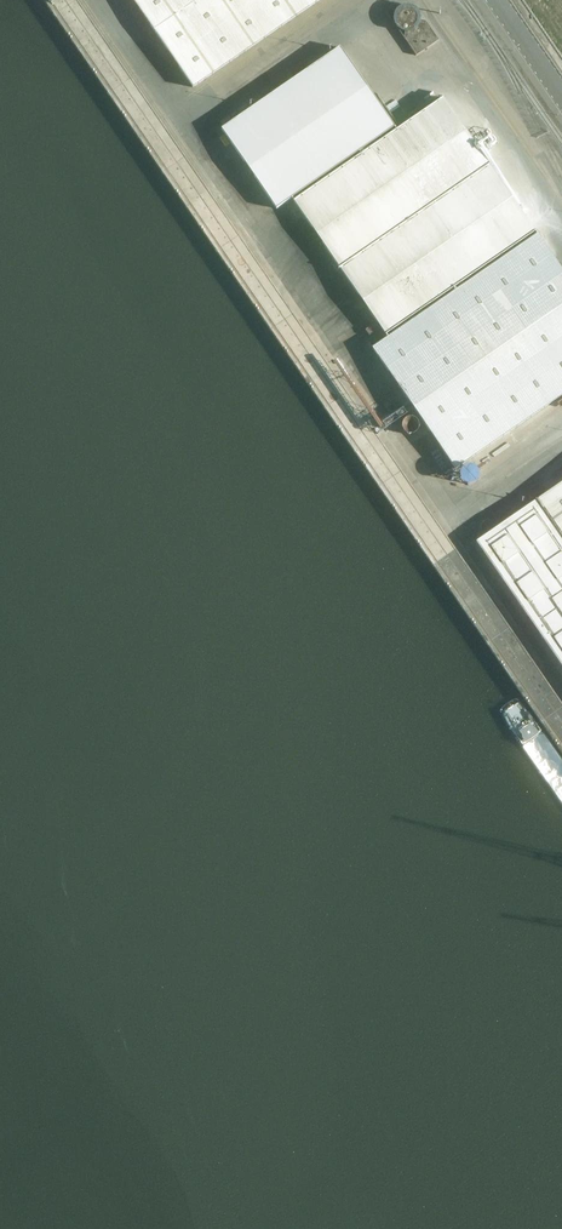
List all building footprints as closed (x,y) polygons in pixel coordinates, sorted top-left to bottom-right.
[(192,87),(318,0),(131,0),(192,87)] [(411,6),(406,5),(401,6),(396,9),(393,13),(393,15),(387,14),(415,55),(437,40),(425,21),(420,20),(420,18),(416,9),(411,6)] [(220,129),(275,209),(291,198),(393,127),(338,47),(220,129)] [(291,198),(339,268),(488,165),(440,95),(393,127),(291,198)] [(537,235),(488,165),(339,268),(387,338),(537,235)] [(455,469),(561,395),(561,271),(537,235),(387,338),(372,348),(455,469)] [(475,542),(561,668),(561,482),(475,542)]
